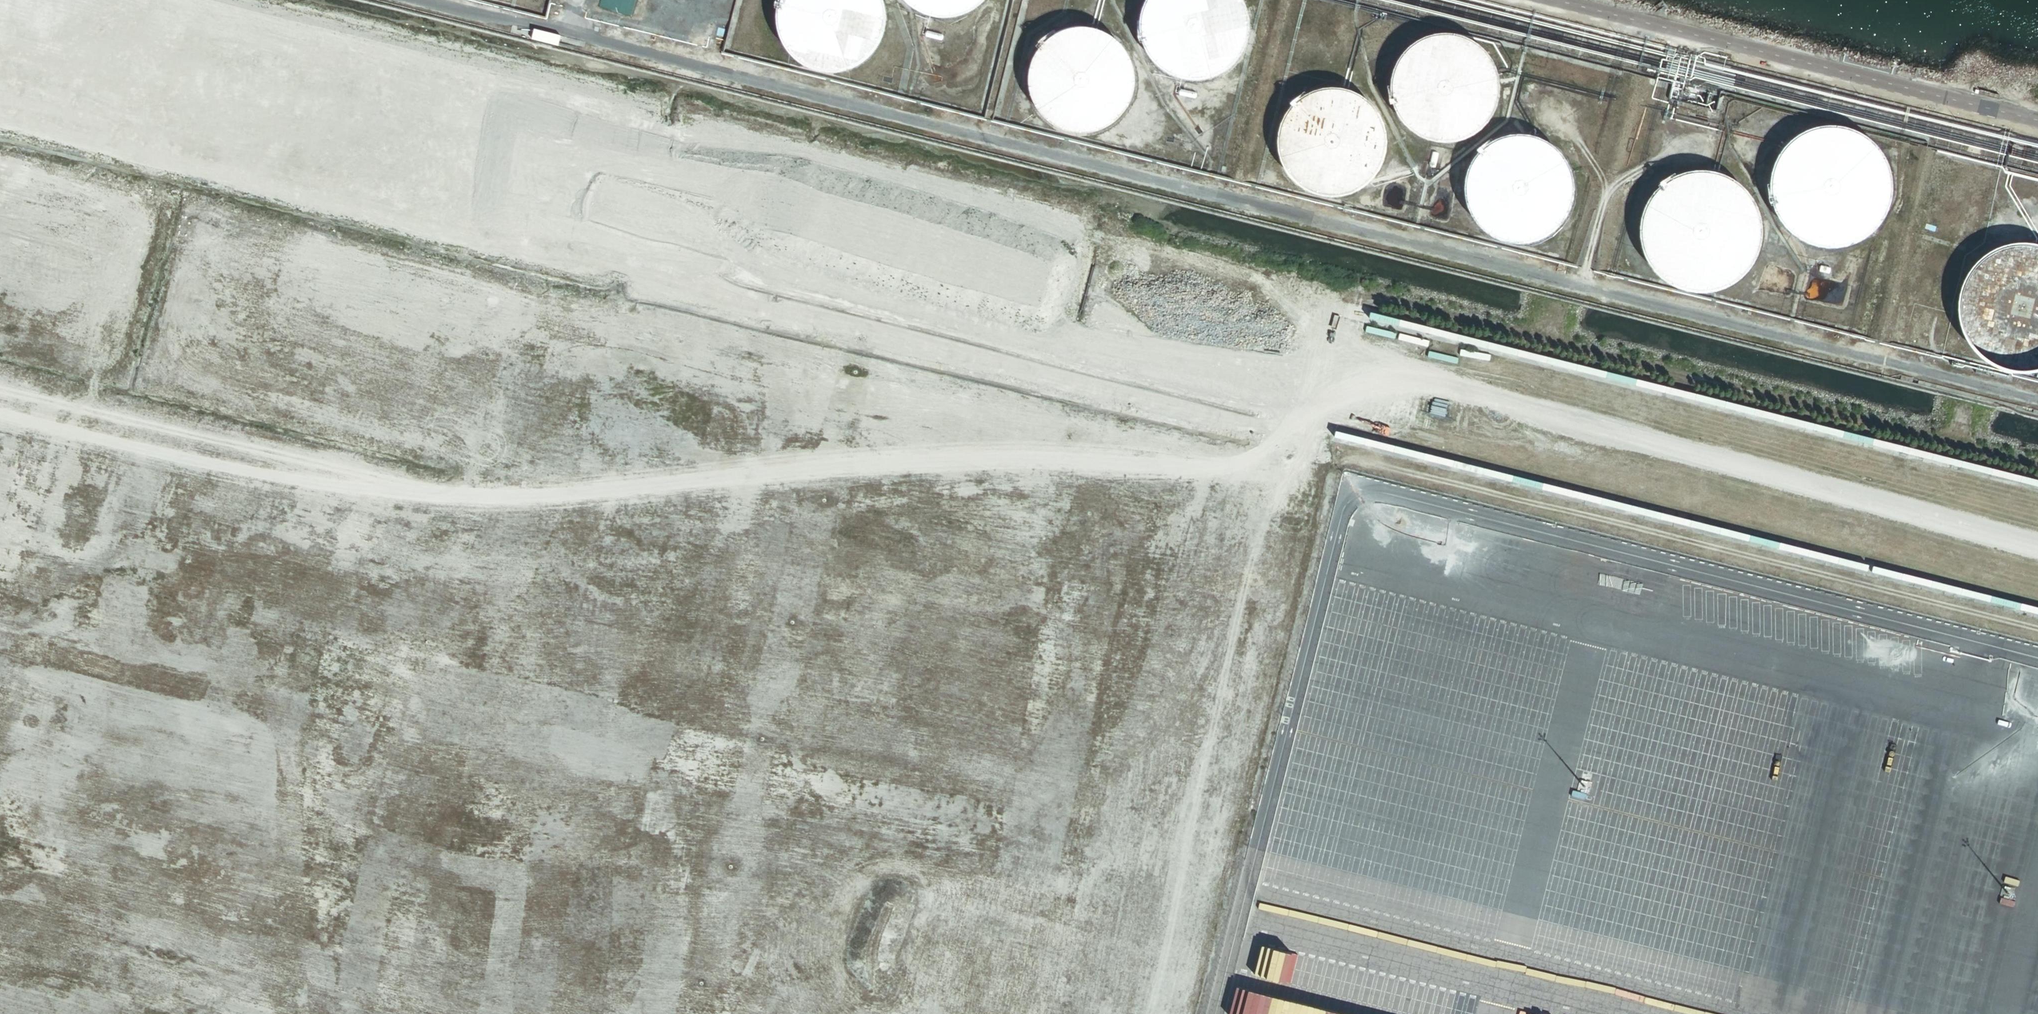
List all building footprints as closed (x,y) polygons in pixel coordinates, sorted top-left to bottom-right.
[(778,16),(778,17),(778,23),(779,30),(782,39),(785,45),(788,49),(791,53),(796,59),(799,61),(805,65),(809,67),(817,70),(826,72),(834,72),(840,72),(848,70),(850,69),(856,67),(860,65),(865,61),(870,57),(873,54),(876,50),(879,45),(882,41),(884,35),(885,30),(886,23),(886,15),(886,10),(885,5),(884,1),(883,0),(781,0),(780,3),(779,7),(778,12),(778,16)] [(906,0),(910,4),(914,7),(921,11),(928,14),(933,15),(940,17),(947,17),(952,17),(959,15),(965,13),(969,12),(973,10),(979,5),(985,0),(906,0)] [(1142,10),(1142,11),(1140,18),(1140,21),(1140,32),(1141,37),(1143,45),(1144,48),(1147,54),(1150,58),(1155,64),(1161,70),(1168,74),(1172,77),(1180,79),(1183,80),(1191,81),(1195,81),(1201,81),(1208,80),(1212,79),(1217,77),(1223,74),(1226,72),(1231,68),(1236,63),(1239,59),(1241,56),(1245,49),(1247,45),(1248,40),(1250,33),(1250,29),(1250,21),(1249,15),(1247,8),(1245,2),(1243,0),(1146,0),(1144,4),(1142,10)] [(1031,56),(1028,62),(1028,64),(1027,64),(1026,69),(1025,75),(1025,80),(1025,86),(1026,92),(1028,98),(1030,104),(1032,108),(1034,110),(1037,115),(1041,120),(1047,124),(1053,129),(1058,131),(1066,134),(1070,135),(1078,136),(1086,135),(1093,134),(1098,133),(1102,131),(1109,128),(1113,125),(1118,121),(1120,119),(1125,113),(1128,109),(1130,103),(1132,99),(1133,95),(1135,89),(1135,86),(1135,81),(1135,75),(1134,69),(1132,62),(1130,58),(1127,52),(1123,46),(1119,41),(1115,38),(1109,34),(1106,32),(1097,28),(1093,27),(1087,26),(1083,26),(1075,26),(1069,27),(1063,28),(1058,30),(1055,32),(1051,34),(1045,38),(1041,42),(1038,45),(1036,48),(1032,53),(1031,56)] [(542,31),(539,41),(554,46),(556,35),(542,31)] [(1394,66),(1392,71),(1391,72),(1390,76),(1389,82),(1389,85),(1389,94),(1390,101),(1391,105),(1393,109),(1397,117),(1399,121),(1402,124),(1405,127),(1409,131),(1413,134),(1421,138),(1428,141),(1433,142),(1439,143),(1448,143),(1457,142),(1462,140),(1468,137),(1472,136),(1477,132),(1483,126),(1486,123),(1490,118),(1493,112),(1495,107),(1497,99),(1498,92),(1499,87),(1498,81),(1497,74),(1495,69),(1493,65),(1490,60),(1486,54),(1479,47),(1474,43),(1470,40),(1464,37),(1460,36),(1456,35),(1449,34),(1439,34),(1432,35),(1428,36),(1421,38),(1417,40),(1413,43),(1407,48),(1400,55),(1397,60),(1394,66)] [(1283,119),(1280,125),(1280,126),(1279,130),(1278,137),(1278,145),(1278,149),(1279,155),(1281,161),(1283,165),(1286,171),(1290,177),(1294,181),(1298,185),(1301,188),(1308,192),(1312,194),(1320,197),(1330,198),(1334,198),(1340,198),(1345,197),(1350,196),(1353,195),(1361,191),(1365,189),(1371,184),(1374,181),(1378,177),(1381,173),(1384,167),(1387,159),(1388,155),(1390,147),(1390,137),(1389,133),(1387,124),(1383,116),(1380,111),(1377,107),(1375,105),(1370,99),(1367,97),(1361,93),(1356,91),(1351,89),(1346,87),(1339,86),(1329,86),(1323,87),(1318,89),(1310,91),(1308,93),(1301,97),(1298,99),(1292,105),(1286,113),(1283,119)] [(1779,155),(1776,161),(1776,162),(1773,168),(1772,174),(1771,179),(1771,183),(1771,190),(1772,199),(1773,205),(1775,209),(1776,212),(1781,220),(1784,225),(1787,228),(1792,233),(1797,236),(1803,240),(1808,243),(1816,245),(1822,247),(1827,247),(1835,247),(1842,247),(1847,245),(1856,242),(1860,240),(1867,236),(1872,233),(1877,228),(1881,222),(1884,218),(1887,214),(1890,206),(1891,201),(1893,192),(1893,183),(1892,176),(1891,171),(1888,161),(1885,155),(1881,149),(1874,142),(1869,137),(1866,135),(1860,132),(1857,130),(1847,127),(1840,125),(1835,125),(1827,125),(1820,126),(1815,127),(1808,129),(1803,132),(1797,135),(1793,139),(1788,143),(1784,147),(1782,150),(1779,155)] [(1466,169),(1465,170),(1465,172),(1463,177),(1462,184),(1462,192),(1464,203),(1466,210),(1467,213),(1470,218),(1472,221),(1476,226),(1479,229),(1482,232),(1485,235),(1491,238),(1496,241),(1501,242),(1506,244),(1513,245),(1519,245),(1529,244),(1534,243),(1541,240),(1545,238),(1551,234),(1554,232),(1558,228),(1561,225),(1564,222),(1567,216),(1569,211),(1571,207),(1573,201),(1574,195),(1574,190),(1574,185),(1573,179),(1572,173),(1570,168),(1568,163),(1566,159),(1561,154),(1559,151),(1554,146),(1551,144),(1546,141),(1541,138),(1535,136),(1530,134),(1526,134),(1520,133),(1516,133),(1508,134),(1501,136),(1495,138),(1492,140),(1487,143),(1483,146),(1478,150),(1474,154),(1471,158),(1468,164),(1466,169)] [(1646,202),(1643,208),(1643,209),(1641,215),(1639,220),(1638,226),(1638,230),(1638,236),(1639,244),(1641,251),(1643,257),(1644,259),(1648,266),(1651,270),(1655,276),(1660,281),(1664,283),(1669,287),(1676,290),(1680,292),(1687,294),(1692,294),(1699,295),(1705,295),(1710,294),(1716,293),(1723,291),(1728,288),(1733,285),(1739,281),(1742,279),(1746,275),(1751,269),(1755,263),(1758,257),(1760,249),(1761,245),(1762,236),(1762,230),(1761,221),(1760,217),(1758,210),(1756,206),(1753,199),(1747,191),(1740,185),(1736,181),(1730,178),(1726,176),(1716,172),(1710,171),(1703,171),(1695,171),(1687,172),(1682,173),(1675,176),(1670,178),(1665,181),(1660,185),(1656,189),(1653,192),(1649,197),(1646,202)] [(1967,276),(1965,280),(1962,286),(1961,289),(1959,296),(1958,303),(1958,314),(1959,322),(1960,326),(1961,330),(1963,335),(1967,343),(1971,349),(1975,354),(1979,358),(1986,363),(1991,366),(1996,369),(2004,371),(2011,373),(2016,374),(2023,374),(2029,374),(2036,373),(2037,373),(2037,246),(2037,245),(2032,245),(2027,244),(2018,244),(2012,245),(2007,246),(2002,247),(1997,249),(1991,252),(1984,257),(1980,260),(1975,265),(1971,270),(1967,276)]
